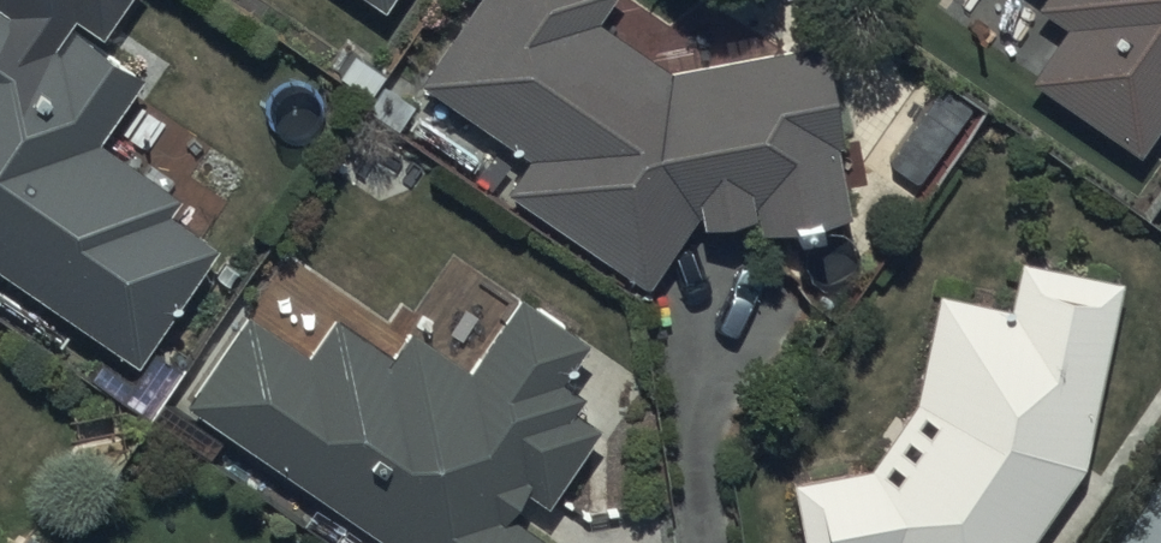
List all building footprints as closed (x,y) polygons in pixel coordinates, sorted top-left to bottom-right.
[(373,10),(380,0),(360,0),(373,10)] [(419,76),(530,154),(506,189),(650,289),(696,223),(761,215),(762,225),(850,214),(829,45),(664,66),(598,22),(613,0),(469,0),(419,76)] [(1039,14),(1063,30),(1032,79),(1142,149),(1160,119),(1160,0),(1048,0),(1039,14)] [(140,357),(218,240),(171,209),(183,191),(109,142),(158,68),(87,21),(69,48),(0,2),(0,3),(0,264),(140,357)] [(877,464),(798,475),(808,542),(1072,542),(1115,487),(1088,465),(1127,279),(1023,257),(1012,308),(942,293),(920,398),(877,464)] [(385,542),(565,542),(519,510),(536,485),(545,492),(592,426),(564,406),(573,393),(551,377),(581,334),(522,292),(470,365),(420,329),(397,360),(338,317),(313,352),(254,310),(188,403),(385,542)] [(1145,542),(1160,542),(1160,521),(1145,542)]
